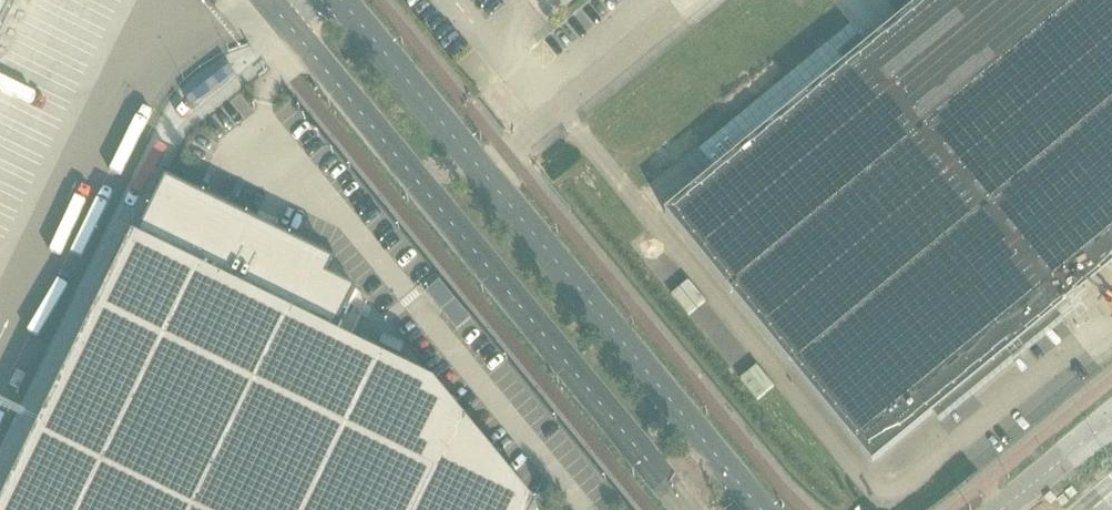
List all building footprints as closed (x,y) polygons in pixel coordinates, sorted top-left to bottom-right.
[(13,0),(0,0),(0,27),(13,0)] [(903,19),(665,215),(873,467),(932,417),(939,425),(1063,323),(1057,315),(1111,270),(1111,0),(927,0),(903,19)] [(437,387),(336,338),(337,335),(357,294),(355,293),(328,280),(330,276),(334,269),(330,268),(166,187),(139,242),(135,240),(3,509),(538,509),(437,387)]
